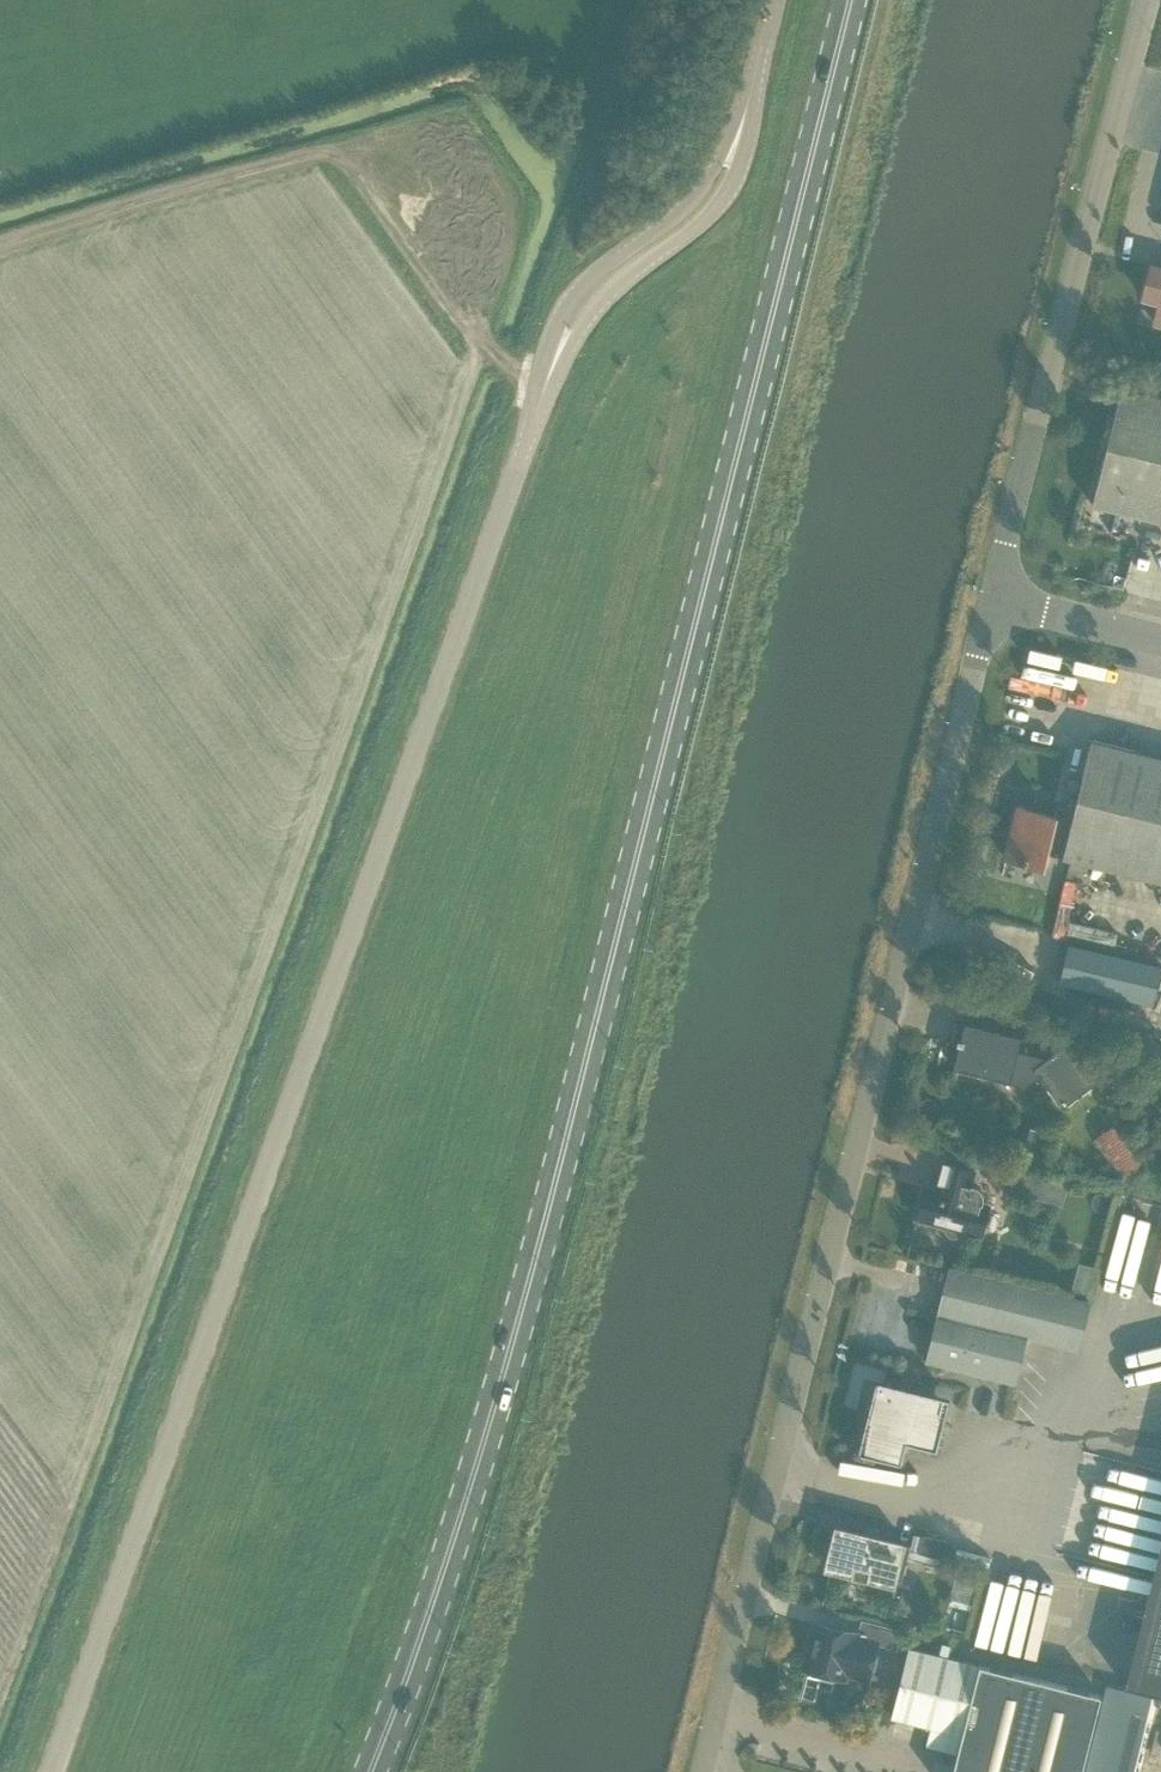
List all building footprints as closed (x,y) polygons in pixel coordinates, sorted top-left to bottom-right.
[(1152,266),(1144,298),(1160,302),(1156,323),(1160,324),(1160,268),(1152,266)] [(1093,505),(1160,521),(1160,397),(1122,388),(1093,505)] [(1007,858),(1043,867),(1046,854),(1071,860),(1067,877),(1091,883),(1095,866),(1160,882),(1160,756),(1094,739),(1076,810),(1058,805),(1056,816),(1020,807),(1007,858)] [(1136,910),(1127,935),(1149,942),(1158,917),(1136,910)] [(1061,983),(1154,1004),(1160,974),(1160,966),(1069,945),(1061,983)] [(967,1023),(956,1067),(1023,1084),(1039,1073),(1041,1076),(1064,1107),(1099,1081),(1070,1041),(1053,1054),(1047,1058),(1014,1050),(1018,1036),(967,1023)] [(1125,1119),(1094,1140),(1125,1183),(1156,1162),(1125,1119)] [(940,1220),(948,1222),(947,1227),(946,1228),(946,1229),(947,1230),(947,1232),(949,1234),(950,1235),(951,1235),(954,1236),(955,1236),(957,1236),(958,1235),(960,1234),(961,1233),(962,1231),(962,1230),(981,1235),(991,1205),(982,1202),(983,1196),(983,1193),(981,1189),(978,1187),(972,1185),(976,1171),(945,1163),(941,1176),(941,1177),(942,1178),(942,1180),(943,1181),(945,1182),(942,1192),(925,1188),(917,1218),(938,1224),(940,1220)] [(1091,1302),(950,1268),(927,1362),(1016,1383),(1027,1337),(1079,1350),(1091,1302)] [(875,1391),(859,1452),(901,1462),(907,1441),(924,1446),(937,1449),(939,1439),(947,1409),(950,1398),(878,1379),(875,1391)] [(835,1526),(824,1570),(853,1577),(855,1570),(856,1566),(870,1569),(869,1573),(867,1580),(895,1587),(897,1580),(902,1581),(911,1545),(841,1528),(835,1526)] [(920,1534),(916,1549),(937,1554),(941,1538),(920,1534)] [(953,1574),(948,1596),(968,1601),(973,1578),(953,1574)] [(1135,1688),(1160,1695),(1160,1583),(1135,1688)] [(892,1648),(896,1628),(862,1619),(857,1637),(845,1634),(846,1630),(818,1623),(807,1668),(846,1677),(847,1672),(870,1678),(878,1644),(892,1648)] [(900,1640),(897,1651),(908,1654),(910,1642),(900,1640)] [(954,1771),(1083,1771),(1102,1694),(911,1647),(894,1716),(934,1726),(929,1745),(959,1752),(954,1771)] [(1108,1771),(1139,1771),(1149,1738),(1133,1734),(1132,1740),(1108,1733),(1097,1769),(1108,1771)]
